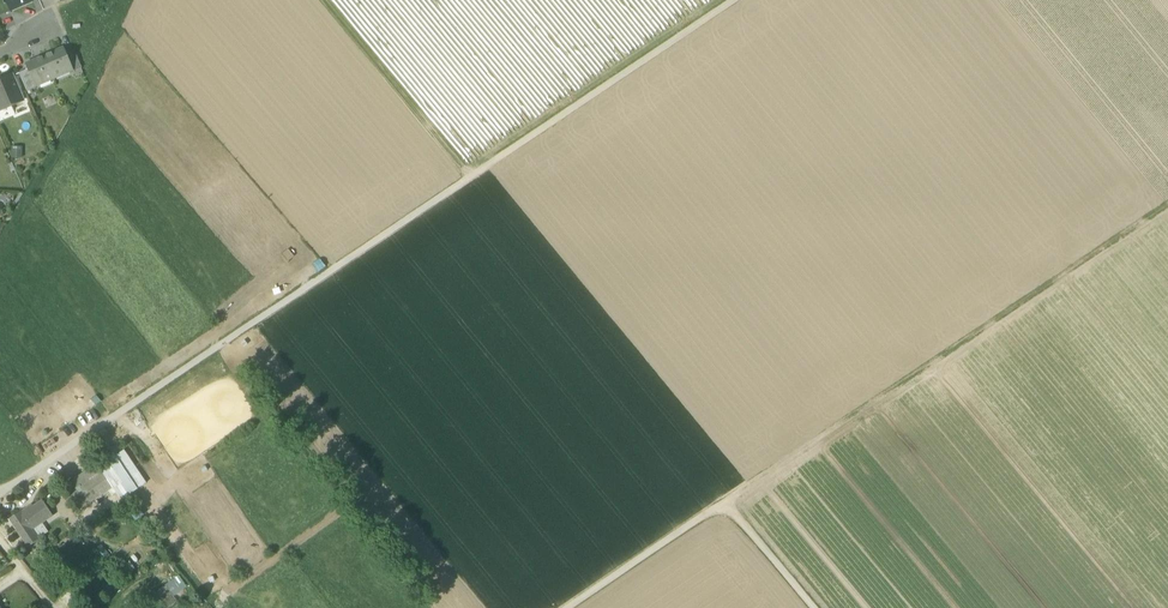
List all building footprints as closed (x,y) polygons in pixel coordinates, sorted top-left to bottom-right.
[(10,11),(32,2),(31,0),(5,0),(10,11)] [(63,48),(44,56),(53,76),(71,68),(72,68),(65,53),(63,48)] [(71,68),(73,72),(82,68),(74,49),(65,53),(72,68),(71,68)] [(35,84),(53,76),(44,56),(26,65),(28,69),(34,84),(35,84)] [(19,73),(27,92),(36,88),(35,84),(34,84),(28,69),(19,73)] [(22,99),(12,76),(0,81),(0,109),(22,99)] [(22,147),(11,147),(12,158),(23,158),(22,147)] [(115,456),(127,473),(135,468),(123,451),(115,456)] [(121,501),(138,489),(127,473),(115,456),(113,453),(98,464),(108,479),(107,480),(112,488),(121,501)] [(68,496),(72,503),(107,480),(108,479),(98,464),(62,488),(66,494),(64,495),(66,497),(68,496)] [(146,484),(135,468),(127,473),(138,489),(146,484)] [(96,499),(112,488),(107,480),(72,503),(77,510),(95,498),(96,499)] [(10,520),(28,547),(39,540),(32,530),(52,516),(42,501),(22,515),(20,513),(10,520)] [(54,562),(39,540),(28,547),(43,569),(54,562)] [(155,593),(165,603),(186,585),(177,574),(155,593)]
